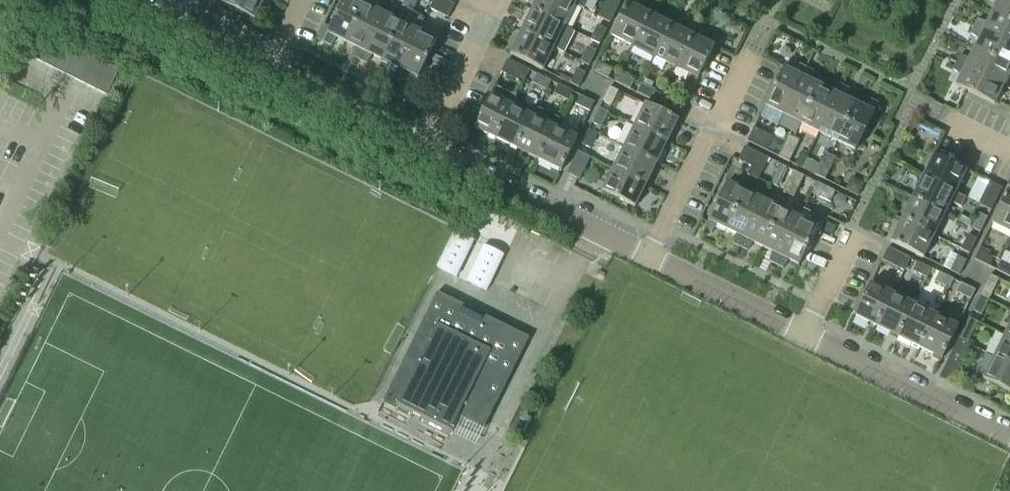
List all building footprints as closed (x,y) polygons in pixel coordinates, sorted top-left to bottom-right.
[(266,0),(225,0),(222,4),(256,21),(266,0)] [(366,5),(356,0),(345,0),(324,43),(332,47),(337,39),(347,44),(366,5)] [(419,1),(417,0),(406,0),(403,6),(414,11),(419,1)] [(449,18),(455,5),(445,0),(435,0),(430,9),(449,18)] [(575,6),(563,0),(538,0),(532,12),(565,28),(575,6)] [(575,6),(585,10),(590,0),(563,0),(575,6)] [(622,2),(618,0),(607,0),(598,17),(611,24),(622,2)] [(1009,0),(990,0),(997,4),(992,14),(1009,23),(1009,0)] [(633,48),(650,15),(627,4),(611,37),(633,48)] [(361,61),(384,14),(366,5),(347,44),(356,48),(353,57),(361,61)] [(532,12),(521,33),(554,49),(564,54),(574,33),(565,28),(532,12)] [(382,61),(402,23),(384,14),(361,61),(367,64),(373,56),(382,61)] [(992,14),(987,24),(978,21),(974,28),(1009,46),(1009,23),(992,14)] [(655,59),(671,26),(650,15),(633,48),(655,59)] [(396,79),(419,31),(402,23),(382,61),(392,66),(389,75),(396,79)] [(600,45),(607,31),(598,26),(591,41),(600,45)] [(676,69),(693,36),(671,26),(655,59),(676,69)] [(974,28),(971,35),(979,40),(974,50),(1009,68),(1009,46),(974,28)] [(32,59),(45,34),(34,29),(22,54),(32,59)] [(419,79),(438,41),(419,31),(396,79),(403,82),(409,74),(419,79)] [(543,71),(554,49),(521,33),(510,55),(543,71)] [(56,40),(45,34),(32,59),(43,65),(56,40)] [(698,80),(714,49),(715,47),(693,36),(676,69),(698,80)] [(56,40),(43,65),(54,70),(66,45),(56,40)] [(54,70),(65,76),(77,50),(66,45),(54,70)] [(590,67),(597,52),(588,48),(581,62),(590,67)] [(77,50),(65,76),(75,81),(88,56),(77,50)] [(974,50),(969,60),(960,57),(957,64),(1004,87),(1009,75),(1009,68),(974,50)] [(99,61),(88,56),(75,81),(86,86),(99,61)] [(97,92),(109,67),(99,61),(86,86),(97,92)] [(524,84),(530,72),(508,61),(502,74),(524,84)] [(609,80),(613,71),(598,64),(594,73),(609,80)] [(995,106),(1004,87),(957,64),(953,71),(961,76),(956,87),(995,106)] [(783,116),(807,69),(800,66),(795,74),(785,69),(766,108),(783,116)] [(109,67),(97,92),(107,97),(120,72),(109,67)] [(579,88),(586,74),(577,69),(570,84),(579,88)] [(802,125),(821,87),(812,82),(815,73),(807,69),(783,116),(802,125)] [(548,91),(552,82),(538,75),(533,84),(548,91)] [(630,91),(634,82),(620,75),(616,84),(630,91)] [(819,134),(842,87),(836,84),(831,92),(821,87),(802,125),(819,134)] [(651,101),(656,92),(642,85),(637,94),(651,101)] [(569,102),(574,93),(559,86),(555,95),(569,102)] [(837,143),(856,104),(847,100),(851,91),(842,87),(819,134),(837,143)] [(497,140),(513,107),(517,99),(495,88),(491,96),(474,129),(497,140)] [(612,107),(619,92),(610,88),(603,102),(612,107)] [(681,116),(687,103),(665,92),(659,105),(681,116)] [(591,113),(595,104),(581,97),(576,106),(591,113)] [(857,152),(880,105),(872,101),(867,109),(856,104),(837,143),(857,152)] [(668,143),(679,121),(646,105),(635,127),(668,143)] [(518,151),(534,118),(513,107),(497,140),(518,151)] [(539,161),(556,129),(560,121),(538,109),(534,118),(518,151),(539,161)] [(601,128),(608,114),(599,109),(592,124),(601,128)] [(657,164),(668,143),(635,127),(624,148),(657,164)] [(562,172),(578,139),(556,129),(539,161),(562,172)] [(767,152),(773,139),(755,130),(748,143),(767,152)] [(591,150),(598,135),(589,131),(582,145),(591,150)] [(795,154),(801,142),(790,137),(784,148),(795,154)] [(869,143),(865,152),(875,156),(879,147),(869,143)] [(646,186),(657,164),(624,148),(613,170),(646,186)] [(763,171),(769,160),(745,148),(738,161),(752,168),(753,166),(763,171)] [(790,164),(795,154),(784,148),(779,158),(790,164)] [(580,181),(591,159),(578,152),(567,174),(580,181)] [(831,171),(837,160),(826,154),(820,166),(831,171)] [(956,194),(967,172),(934,156),(923,178),(956,194)] [(758,181),(763,171),(753,166),(752,168),(747,176),(758,181)] [(779,189),(788,169),(781,166),(771,185),(779,189)] [(826,181),(831,171),(820,166),(815,176),(826,181)] [(635,208),(646,186),(613,170),(603,192),(635,208)] [(799,189),(805,177),(794,172),(789,183),(799,189)] [(956,195),(956,194),(923,178),(913,199),(946,216),(951,204),(961,209),(965,199),(956,195)] [(726,231),(745,192),(728,183),(704,231),(712,234),(717,226),(726,231)] [(794,199),(799,189),(789,183),(783,194),(794,199)] [(992,212),(1003,190),(990,184),(979,206),(992,212)] [(831,204),(836,193),(825,188),(820,198),(831,204)] [(1008,191),(992,224),(1009,234),(1009,193),(1008,191)] [(740,248),(764,201),(745,192),(726,231),(737,236),(734,245),(740,248)] [(935,237),(946,216),(913,199),(902,221),(935,237)] [(762,249),(782,210),(764,201),(740,248),(748,252),(753,244),(762,249)] [(776,266),(800,219),(782,210),(762,249),(773,254),(769,263),(776,266)] [(799,267),(819,228),(817,227),(822,219),(804,210),(800,219),(776,266),(784,270),(789,262),(799,267)] [(981,233),(988,219),(979,215),(972,229),(981,233)] [(924,259),(935,237),(902,221),(891,243),(924,259)] [(454,232),(436,268),(456,278),(474,242),(454,232)] [(970,255),(977,241),(969,236),(961,250),(970,255)] [(486,292),(490,283),(504,257),(484,247),(470,274),(466,282),(486,292)] [(904,272),(910,259),(888,248),(882,261),(904,272)] [(989,267),(993,258),(979,251),(975,260),(989,267)] [(960,276),(967,262),(958,258),(951,272),(960,276)] [(1000,262),(996,271),(1009,278),(1009,267),(1000,262)] [(927,279),(932,270),(918,263),(913,272),(927,279)] [(949,290),(953,281),(939,274),(935,283),(949,290)] [(992,294),(999,280),(990,275),(983,290),(992,294)] [(877,328),(893,295),(871,284),(854,317),(877,328)] [(971,300),(975,291),(961,284),(956,293),(971,300)] [(483,429),(529,339),(438,293),(383,403),(395,410),(397,405),(451,432),(459,417),(483,429)] [(898,339),(915,306),(893,295),(877,328),(898,339)] [(982,316),(989,301),(980,297),(973,311),(982,316)] [(920,349),(936,316),(915,306),(898,339),(920,349)] [(942,360),(958,327),(936,316),(920,349),(942,360)] [(971,337),(978,323),(969,318),(962,333),(971,337)] [(1004,336),(994,357),(1009,365),(1009,339),(1004,336)] [(960,368),(971,346),(958,340),(947,362),(960,368)] [(994,357),(983,380),(1009,393),(1009,365),(994,357)]
